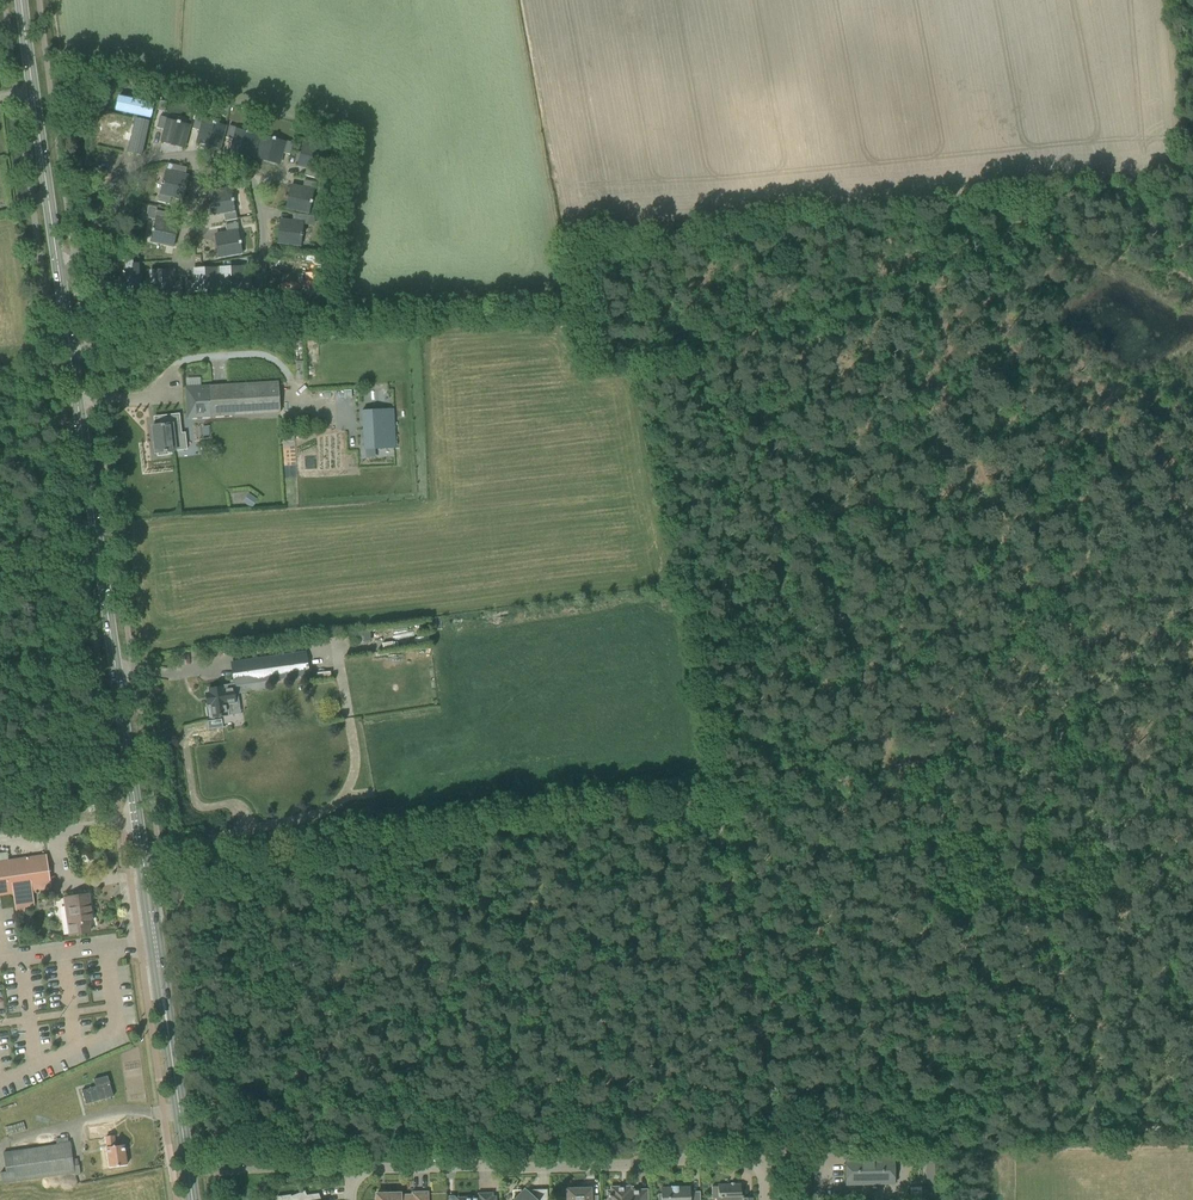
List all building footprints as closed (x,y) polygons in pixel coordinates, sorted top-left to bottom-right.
[(119,96),(116,109),(150,117),(153,103),(119,96)] [(160,100),(157,110),(164,111),(167,102),(160,100)] [(160,116),(156,128),(157,128),(163,130),(165,130),(161,141),(183,147),(189,125),(180,123),(180,121),(177,121),(177,122),(168,120),(169,118),(160,116)] [(195,116),(192,128),(193,129),(198,130),(200,131),(197,142),(219,148),(225,126),(216,123),(216,122),(213,121),(213,123),(204,120),(204,119),(195,116)] [(135,118),(128,152),(141,155),(149,121),(135,118)] [(229,125),(226,138),(232,139),(234,140),(231,151),(253,157),(258,135),(249,132),(249,131),(246,130),(246,132),(237,129),(238,128),(229,125)] [(263,136),(257,158),(279,164),(282,153),(284,153),(289,155),(290,155),(293,143),(284,140),(284,142),(275,139),(276,138),(273,137),(272,139),(263,136)] [(304,144),(298,166),(309,169),(309,171),(307,176),(307,177),(319,180),(321,171),(320,171),(322,162),(324,162),(324,159),(323,159),(326,150),(304,144)] [(159,192),(157,201),(169,204),(171,196),(183,198),(188,176),(185,176),(187,167),(167,163),(163,181),(162,180),(161,183),(163,184),(161,192),(159,192)] [(291,186),(286,208),(308,213),(310,203),(311,203),(312,200),(311,200),(313,191),(314,192),(316,183),(304,180),(302,186),(302,188),(291,186)] [(230,189),(208,193),(212,215),(223,213),(223,215),(224,221),(225,221),(237,219),(235,210),(234,210),(232,201),(234,201),(233,198),(232,198),(230,189)] [(153,231),(151,241),(173,246),(178,224),(166,221),(167,219),(168,213),(156,210),(154,219),(156,220),(154,228),(152,228),(151,231),(153,231)] [(280,220),(277,242),(300,245),(301,236),(303,236),(303,233),(302,233),(303,224),(304,224),(305,215),(293,213),(292,221),(280,220)] [(227,233),(215,235),(219,257),(241,253),(240,244),(241,243),(241,240),(239,241),(238,232),(239,232),(237,223),(225,225),(226,231),(227,233)] [(133,261),(126,262),(127,294),(139,294),(138,264),(133,264),(133,261)] [(242,266),(219,268),(220,290),(230,290),(230,291),(233,291),(233,290),(242,289),(242,296),(252,295),(251,271),(242,271),(242,266)] [(186,281),(185,281),(186,293),(195,293),(195,291),(204,291),(204,292),(207,292),(207,291),(217,290),(216,268),(193,269),(194,280),(192,280),(186,281)] [(173,270),(150,271),(151,293),(161,293),(161,294),(164,294),(164,293),(173,292),(173,294),(182,293),(182,281),(181,281),(175,281),(173,281),(173,270)] [(277,382),(208,385),(184,387),(186,418),(231,415),(231,412),(268,410),(268,413),(279,413),(277,382)] [(364,448),(364,449),(395,447),(393,409),(362,411),(364,440),(364,448)] [(157,425),(152,425),(155,453),(158,453),(158,456),(168,455),(168,452),(175,451),(187,449),(185,432),(176,433),(175,424),(180,423),(178,414),(156,416),(157,425)] [(244,501),(253,508),(258,499),(250,493),(244,501)] [(369,628),(362,629),(364,642),(370,642),(369,628)] [(207,708),(205,708),(207,719),(212,718),(220,717),(227,716),(242,713),(239,693),(247,692),(246,685),(309,675),(306,651),(232,662),(234,678),(235,686),(233,686),(228,687),(228,686),(225,687),(208,690),(209,693),(205,694),(206,698),(207,702),(207,706),(207,708)] [(0,862),(0,897),(12,895),(52,890),(47,855),(35,857),(0,862)] [(65,898),(66,907),(70,935),(90,932),(88,923),(92,922),(88,895),(65,898)] [(105,1074),(91,1079),(93,1085),(79,1090),(84,1104),(112,1095),(105,1074)] [(104,1124),(92,1126),(86,1126),(88,1135),(105,1132),(104,1124)] [(114,1135),(105,1137),(109,1167),(127,1165),(124,1145),(116,1146),(114,1135)] [(6,1172),(1,1173),(2,1184),(51,1177),(74,1173),(70,1143),(51,1146),(24,1150),(11,1152),(3,1153),(6,1172)] [(894,1183),(893,1158),(845,1159),(846,1184),(894,1183)] [(712,1198),(712,1199),(716,1199),(753,1199),(753,1198),(743,1198),(743,1195),(741,1195),(740,1184),(735,1184),(735,1186),(730,1186),(730,1184),(718,1185),(718,1186),(712,1186),(712,1198)] [(661,1194),(658,1194),(658,1199),(700,1199),(700,1191),(690,1191),(689,1187),(680,1188),(680,1186),(670,1186),(670,1188),(661,1188),(661,1194)] [(646,1190),(630,1191),(630,1187),(611,1188),(611,1191),(607,1191),(608,1199),(647,1199),(646,1190)] [(512,1199),(539,1199),(539,1190),(532,1190),(529,1192),(527,1190),(526,1190),(524,1188),(522,1190),(512,1199)] [(567,1199),(598,1199),(598,1195),(591,1196),(590,1188),(567,1189),(567,1199)] [(278,1199),(320,1199),(318,1194),(319,1194),(319,1193),(303,1196),(302,1192),(291,1196),(291,1195),(277,1197),(278,1199)]
